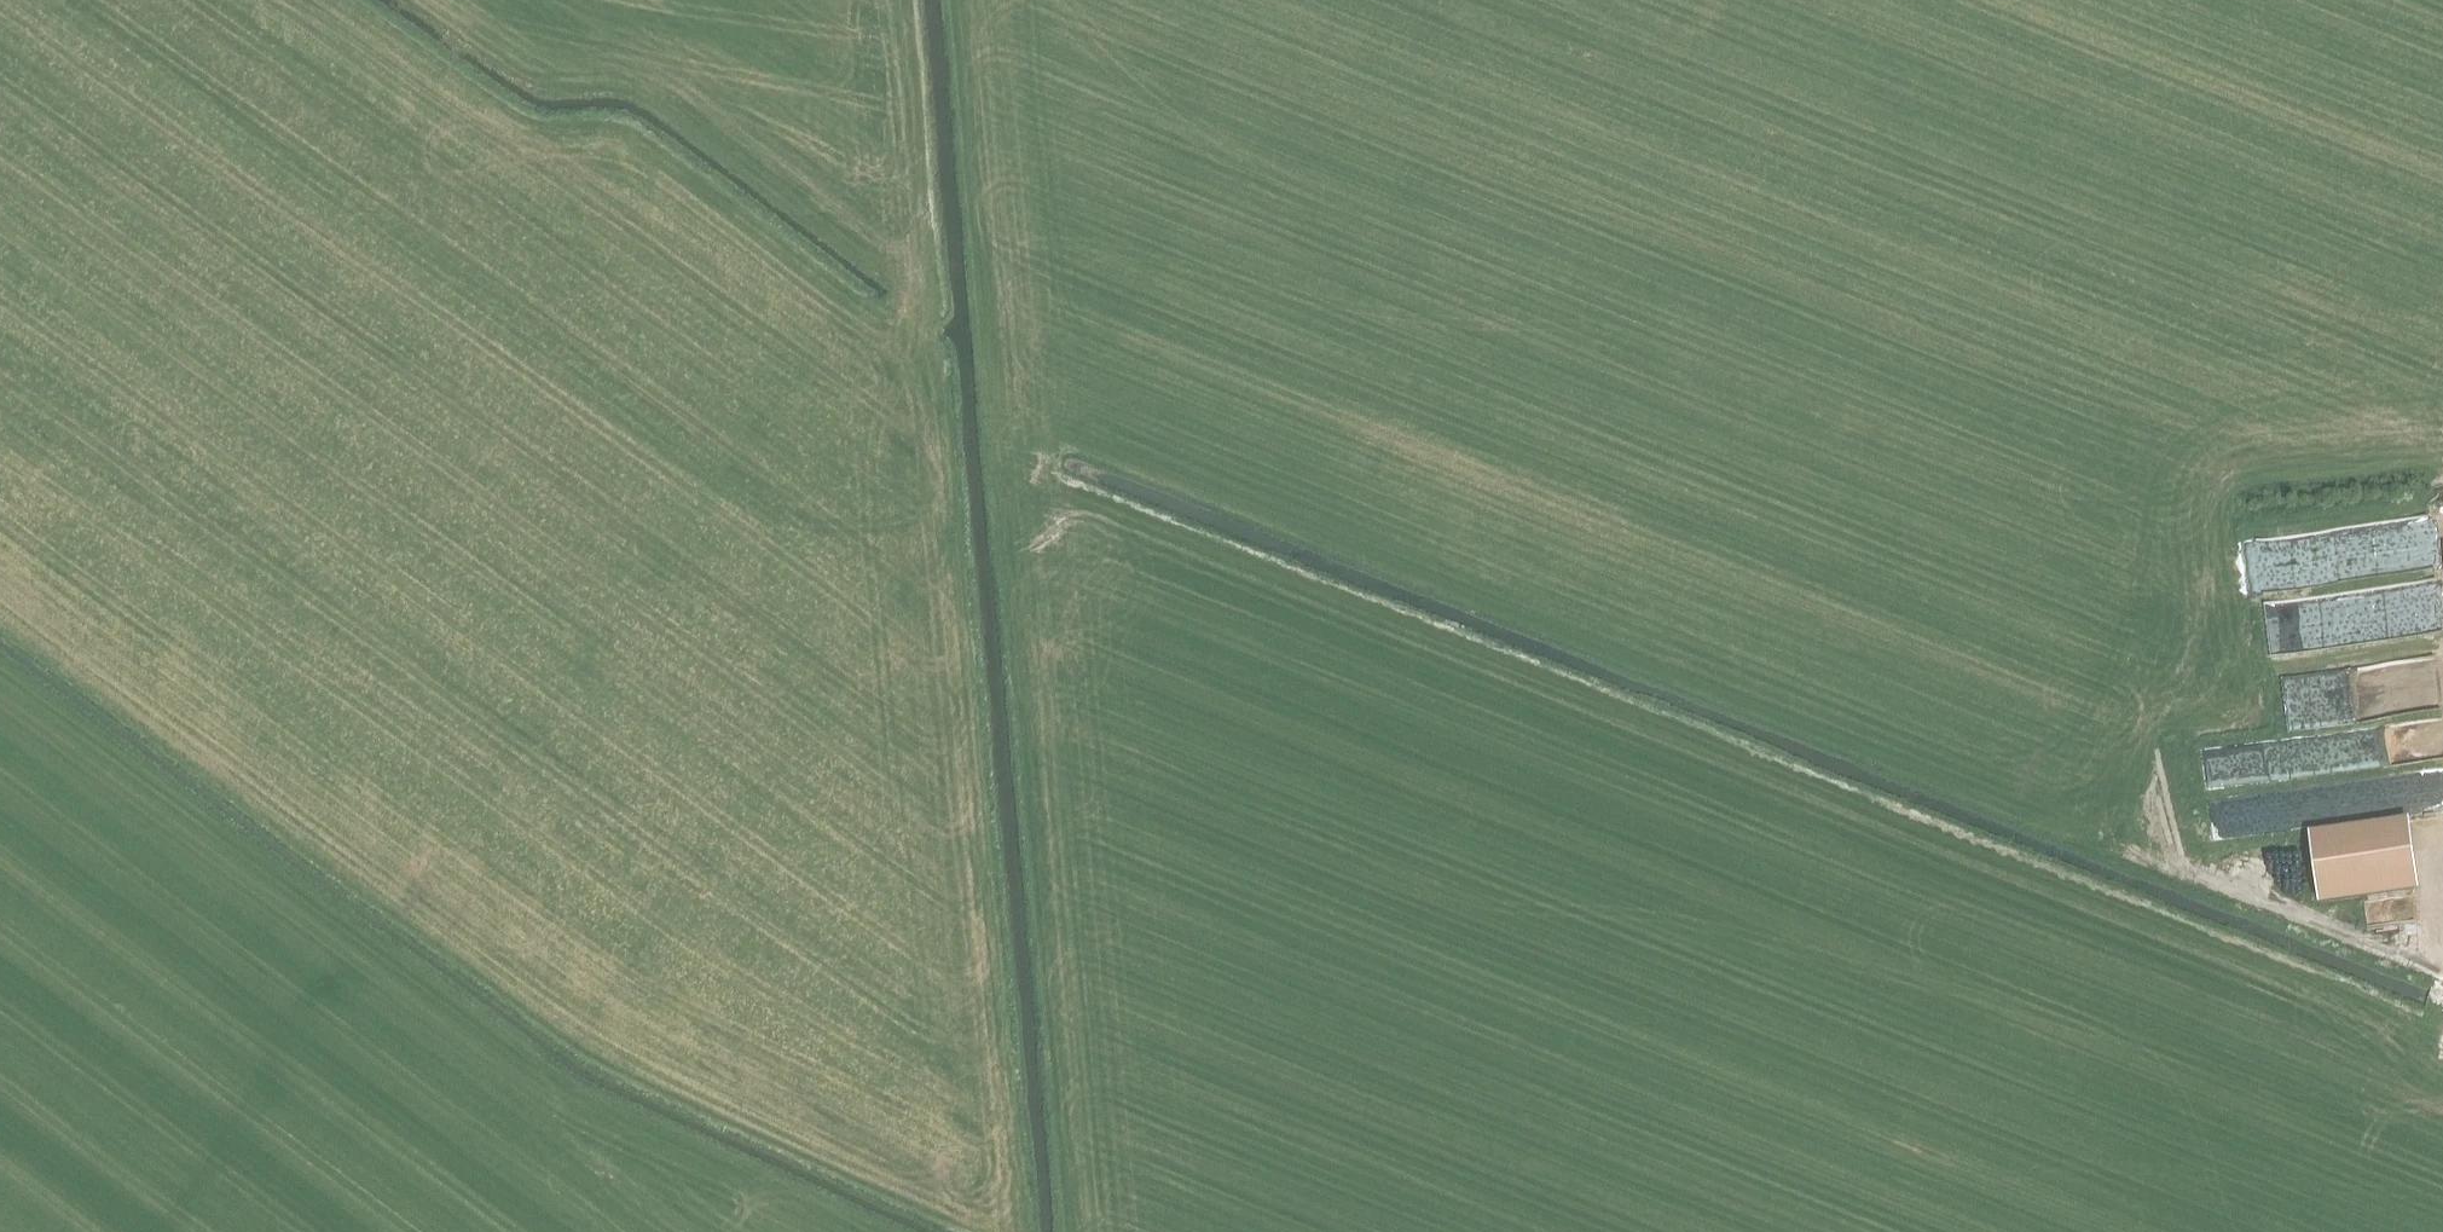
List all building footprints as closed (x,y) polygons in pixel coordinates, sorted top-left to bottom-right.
[(2291,726),(2320,721),(2313,671),(2284,675),(2291,726)] [(2394,757),(2442,752),(2442,708),(2390,714),(2394,757)] [(2320,904),(2421,892),(2413,817),(2311,829),(2320,904)]
